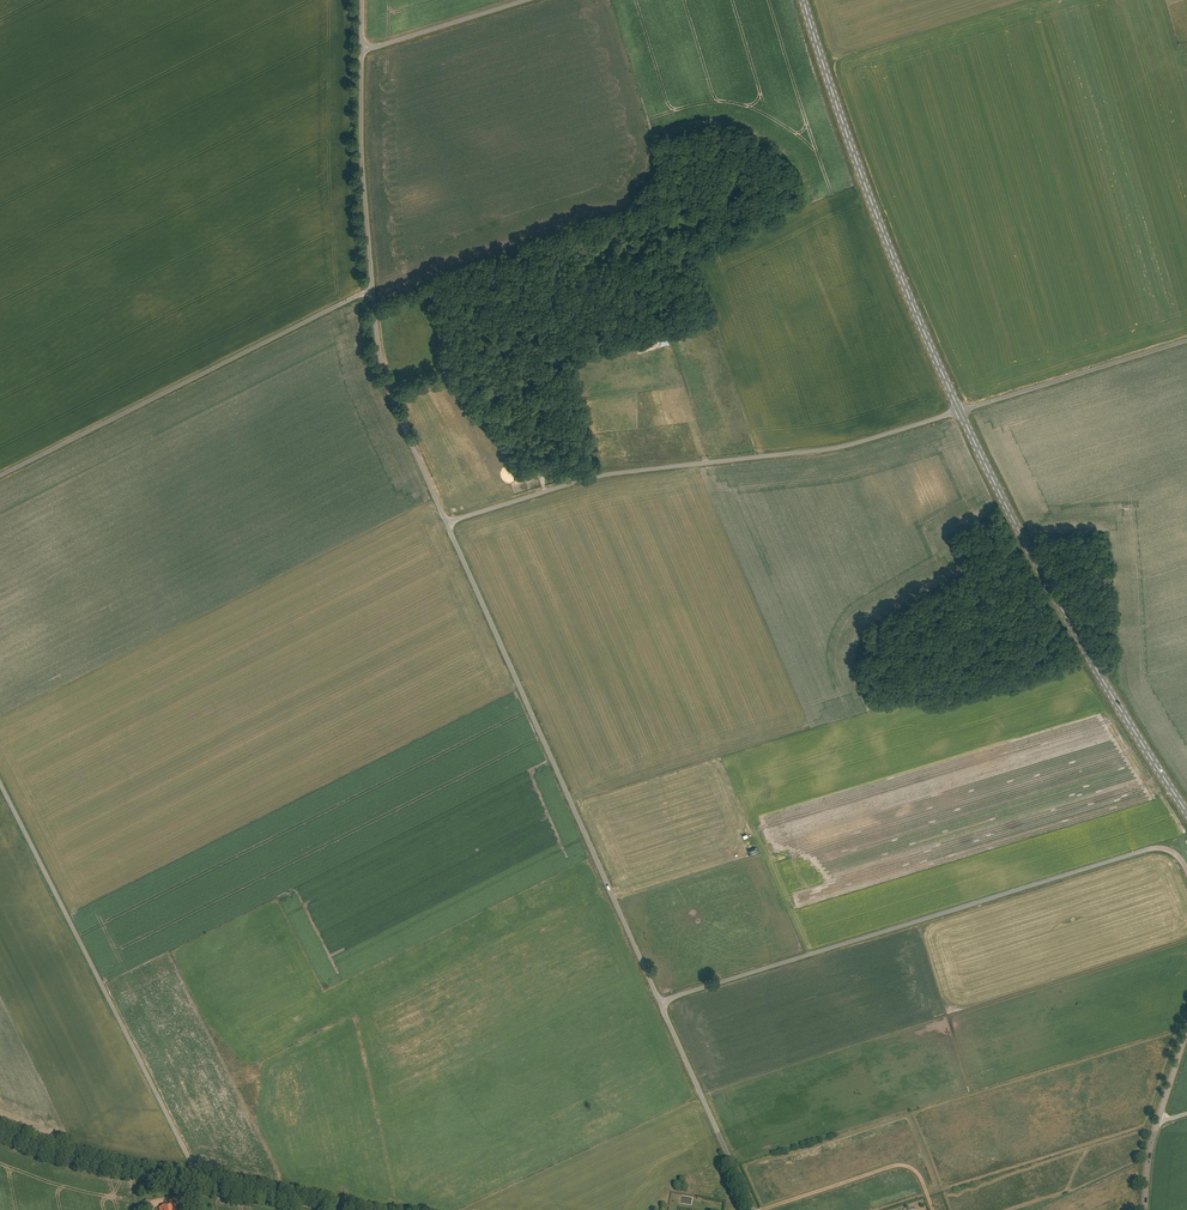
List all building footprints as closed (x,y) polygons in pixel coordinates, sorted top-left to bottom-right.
[(660,336),(662,348),(670,346),(667,335),(660,336)] [(539,477),(546,475),(544,465),(537,467),(539,477)] [(546,763),(540,766),(543,775),(550,773),(546,763)]
